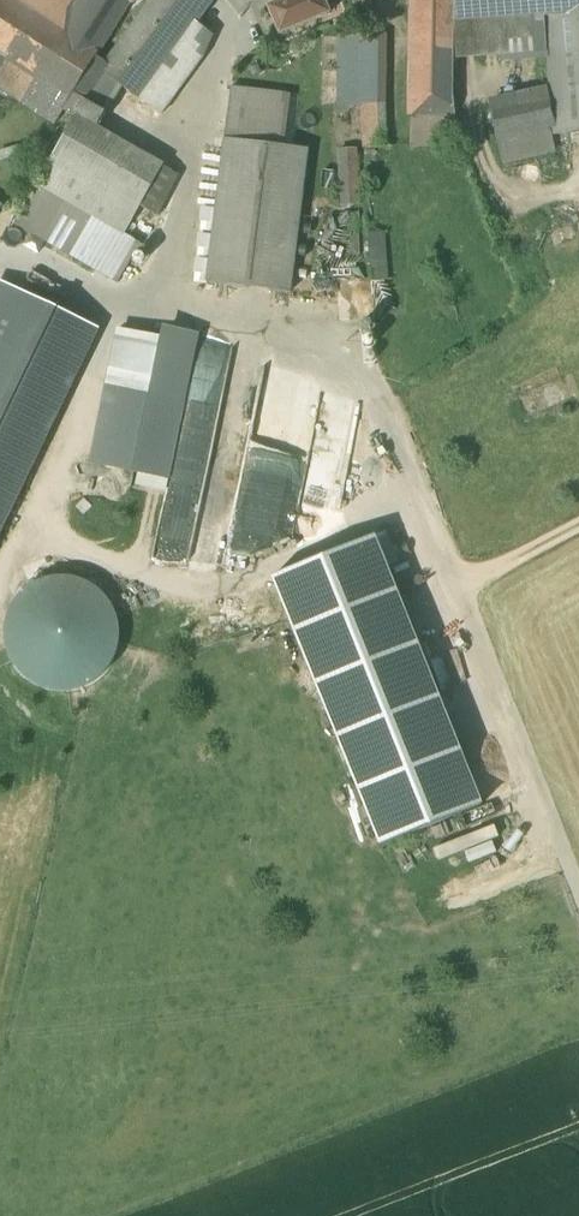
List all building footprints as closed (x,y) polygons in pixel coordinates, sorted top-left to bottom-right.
[(14,0),(0,0),(0,54),(7,59),(70,100),(73,95),(96,57),(99,54),(131,2),(129,0),(87,0),(83,5),(65,34),(14,0)] [(74,0),(14,0),(65,34),(83,5),(74,0)] [(107,65),(101,74),(121,88),(139,101),(196,23),(212,0),(154,0),(107,65)] [(281,35),(330,14),(324,0),(285,0),(286,2),(270,9),(281,35)] [(363,19),(362,36),(375,36),(375,15),(372,16),(372,0),(363,0),(363,19)] [(412,124),(455,120),(456,120),(454,94),(453,93),(454,60),(454,24),(454,0),(414,0),(412,124)] [(545,17),(578,14),(578,0),(454,0),(454,24),(495,21),(545,17)] [(552,92),(555,135),(578,133),(578,14),(545,17),(548,52),(552,92)] [(495,21),(499,57),(548,52),(545,17),(495,21)] [(499,57),(495,21),(454,24),(454,60),(499,57)] [(196,23),(139,101),(161,118),(205,58),(215,37),(196,23)] [(362,36),(362,105),(384,102),(384,60),(385,60),(385,52),(386,52),(386,37),(375,36),(362,36)] [(342,105),(361,105),(362,39),(343,39),(342,105)] [(73,95),(85,102),(106,114),(121,88),(101,74),(107,65),(96,57),(73,95)] [(7,59),(0,70),(0,90),(54,126),(70,100),(7,59)] [(231,89),(225,140),(274,146),(278,106),(286,107),(287,95),(231,89)] [(552,92),(519,99),(528,137),(552,132),(552,135),(555,135),(552,92)] [(499,146),(528,137),(519,99),(490,105),(499,146)] [(85,102),(76,117),(97,129),(106,114),(85,102)] [(384,102),(362,105),(365,150),(386,148),(384,102)] [(164,167),(97,129),(76,117),(15,225),(119,284),(141,245),(125,235),(164,167)] [(456,144),(455,120),(412,124),(412,148),(456,144)] [(552,135),(552,132),(528,137),(499,146),(503,165),(556,152),(552,135)] [(309,150),(274,146),(225,140),(207,283),(291,294),(309,150)] [(339,151),(342,208),(360,207),(357,151),(339,151)] [(388,281),(386,231),(369,232),(371,281),(388,281)] [(194,278),(205,280),(208,258),(197,256),(194,278)] [(2,286),(0,290),(0,520),(92,329),(2,286)] [(161,339),(121,330),(109,384),(150,392),(161,339)] [(162,334),(161,339),(150,392),(133,474),(168,481),(197,342),(162,334)] [(374,539),(385,566),(396,562),(385,534),(374,539)] [(273,579),(382,848),(482,808),(385,566),(374,539),(273,579)] [(76,579),(59,578),(45,580),(31,587),(19,597),(11,610),(5,628),(5,644),(9,656),(15,667),(24,678),(40,688),(53,692),(70,691),(81,689),(93,683),(104,674),(111,664),(118,650),(120,635),(118,622),(114,611),(108,601),(101,593),(89,585),(76,579)]
